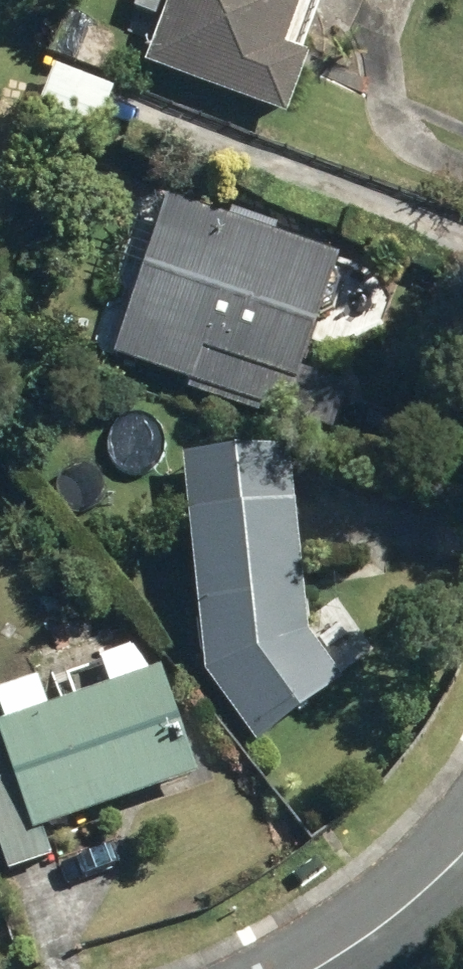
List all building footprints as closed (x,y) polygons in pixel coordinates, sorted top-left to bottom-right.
[(297,115),(321,53),(299,44),(316,0),(182,0),(159,61),(297,115)] [(9,80),(0,79),(0,122),(9,80)] [(270,404),(340,428),(356,381),(315,367),(355,252),(177,191),(121,352),(189,375),(186,384),(267,412),(270,404)] [(218,673),(268,742),(353,681),(322,636),(311,501),(304,503),(300,445),(196,452),(201,514),(207,514),(218,673)] [(14,869),(59,853),(51,828),(209,775),(172,668),(160,672),(151,648),(78,673),(86,697),(58,707),(47,674),(4,690),(14,721),(7,724),(9,733),(0,736),(0,828),(14,869)]
